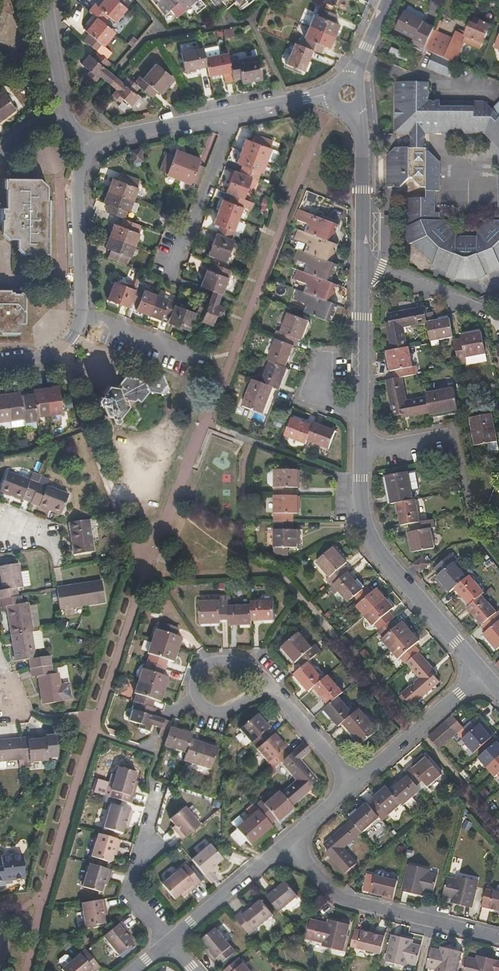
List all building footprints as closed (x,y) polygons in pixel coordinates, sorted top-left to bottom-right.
[(127,9),(116,0),(105,0),(98,8),(94,5),(89,11),(98,19),(104,23),(109,18),(115,22),(127,9)] [(176,0),(150,0),(164,15),(170,10),(176,17),(185,10),(176,0)] [(200,0),(176,0),(185,10),(190,5),(197,13),(205,6),(200,0)] [(235,0),(211,0),(216,6),(221,1),(228,9),(236,1),(235,0)] [(324,3),(343,11),(347,0),(325,0),(324,3)] [(334,24),(337,17),(320,9),(317,16),(314,15),(309,26),(335,37),(340,26),(334,24)] [(418,31),(422,22),(403,14),(396,31),(415,39),(418,31)] [(104,48),(116,33),(104,23),(98,19),(86,33),(90,36),(84,42),(98,54),(106,60),(111,54),(104,48)] [(454,62),(463,42),(480,49),(489,26),(471,19),(464,36),(454,32),(449,44),(443,58),(454,62)] [(330,49),(335,37),(309,26),(304,39),(307,40),(303,48),(313,52),(321,55),(324,47),(330,49)] [(424,49),(430,36),(418,31),(415,39),(413,44),(420,46),(419,47),(424,49)] [(443,58),(449,44),(430,36),(424,49),(432,53),(443,58)] [(305,72),(313,52),(303,48),(295,44),(286,65),(305,72)] [(220,56),(219,47),(204,50),(206,58),(208,68),(209,78),(224,75),(226,84),(234,82),(230,59),(229,54),(220,56)] [(409,55),(391,48),(388,54),(407,61),(409,55)] [(208,68),(206,58),(204,50),(204,49),(181,53),(185,72),(208,68)] [(448,77),(454,62),(443,58),(432,53),(426,67),(448,77)] [(105,70),(110,64),(106,60),(98,54),(94,59),(89,56),(81,65),(90,72),(87,75),(95,81),(99,77),(104,80),(110,73),(105,70)] [(262,80),(259,58),(239,61),(238,58),(230,59),(234,82),(242,80),(243,83),(262,80)] [(160,94),(173,79),(156,65),(143,80),(140,78),(135,84),(140,88),(153,99),(158,93),(160,94)] [(104,80),(108,83),(112,87),(117,79),(114,77),(110,73),(104,80)] [(140,88),(135,84),(128,78),(123,84),(117,79),(112,87),(117,91),(112,96),(119,103),(122,100),(131,106),(138,98),(134,95),(140,88)] [(498,269),(498,215),(496,215),(496,222),(491,222),(477,233),(477,237),(456,237),(456,233),(446,222),(441,222),(441,213),(436,213),(437,192),(441,192),(441,162),(431,153),(427,153),(427,149),(425,148),(425,133),(486,134),(498,149),(498,105),(493,110),(486,103),(428,103),(427,82),(419,82),(418,81),(396,81),(395,133),(410,133),(410,148),(395,148),(389,156),(388,187),(401,187),(409,180),(410,178),(413,177),(414,179),(421,187),(426,188),(426,198),(408,198),(408,226),(404,228),(410,245),(414,243),(435,263),(434,266),(448,272),(447,275),(458,279),(477,279),(486,277),(485,273),(498,269)] [(2,93),(0,94),(0,122),(15,111),(2,93)] [(277,151),(271,149),(272,148),(269,147),(272,140),(255,133),(251,141),(246,139),(241,150),(267,160),(275,164),(278,154),(277,151)] [(142,161),(140,149),(130,150),(132,163),(142,161)] [(178,179),(188,154),(176,149),(173,155),(166,152),(159,169),(167,173),(166,174),(178,179)] [(262,173),(267,160),(241,150),(236,162),(242,164),(239,173),(251,177),(257,180),(260,172),(262,173)] [(198,184),(205,167),(198,165),(200,158),(188,154),(178,179),(190,184),(191,181),(198,184)] [(243,198),(251,177),(239,173),(233,170),(225,191),(231,194),(243,198)] [(135,186),(138,179),(120,173),(117,180),(112,178),(107,190),(132,200),(137,187),(135,186)] [(49,201),(45,200),(45,187),(38,180),(2,180),(2,190),(5,190),(5,209),(1,209),(1,231),(0,232),(0,233),(7,241),(9,240),(16,240),(17,246),(14,249),(21,257),(24,254),(47,254),(47,220),(49,219),(49,201)] [(128,211),(132,200),(107,190),(103,202),(108,204),(105,212),(122,218),(123,219),(126,211),(128,211)] [(238,219),(246,199),(243,198),(231,194),(228,201),(222,199),(217,211),(238,219)] [(330,243),(337,226),(298,210),(295,219),(308,225),(305,233),(330,243)] [(230,239),(238,219),(217,211),(213,223),(218,225),(216,233),(230,239)] [(137,233),(139,225),(123,219),(122,218),(119,226),(113,223),(108,235),(134,245),(139,233),(137,233)] [(329,263),(336,245),(330,243),(305,233),(299,230),(295,239),(309,245),(305,254),(329,263)] [(225,261),(234,240),(230,239),(216,233),(207,254),(225,261)] [(130,258),(134,245),(108,235),(104,248),(110,250),(107,257),(124,264),(127,257),(130,258)] [(330,283),(337,265),(329,263),(305,254),(298,251),(295,260),(309,266),(306,273),(330,283)] [(222,295),(231,271),(213,264),(210,272),(206,271),(199,286),(213,291),(222,295)] [(329,303),(336,285),(330,283),(306,273),(299,271),(295,281),(308,285),(305,293),(329,303)] [(131,303),(136,290),(113,281),(107,300),(128,308),(131,303)] [(148,316),(156,295),(137,288),(136,290),(131,303),(138,305),(136,311),(148,316)] [(23,293),(8,293),(8,290),(0,290),(0,334),(17,334),(17,324),(24,324),(23,293)] [(219,300),(222,295),(213,291),(210,297),(219,300)] [(330,323),(336,305),(329,303),(305,293),(299,291),(295,301),(308,306),(306,314),(330,323)] [(169,317),(174,305),(175,302),(156,295),(148,316),(159,320),(162,314),(169,317)] [(220,317),(223,307),(217,305),(209,302),(201,299),(196,314),(203,317),(201,322),(211,326),(216,316),(220,317)] [(189,332),(196,314),(174,305),(169,317),(167,323),(189,332)] [(407,348),(403,328),(427,323),(426,315),(424,308),(388,315),(391,331),(387,331),(391,351),(407,348)] [(453,337),(450,319),(435,321),(433,313),(426,315),(427,323),(431,341),(453,337)] [(302,341),(309,323),(288,315),(281,333),(277,332),(274,339),(276,340),(294,347),(296,348),(299,340),(302,341)] [(458,364),(467,363),(467,366),(486,363),(485,354),(481,333),(461,336),(461,340),(454,341),(458,364)] [(285,369),(294,347),(276,340),(268,361),(270,363),(285,369)] [(411,368),(408,348),(407,348),(391,351),(386,352),(390,372),(392,371),(394,379),(401,378),(416,374),(415,367),(411,368)] [(279,391),(287,369),(285,369),(270,363),(262,385),(273,389),(279,391)] [(141,404),(149,392),(160,393),(167,384),(163,374),(151,372),(144,380),(144,379),(139,382),(138,379),(125,378),(118,387),(107,386),(101,395),(101,396),(101,398),(99,397),(96,401),(98,405),(102,406),(105,417),(110,417),(112,423),(116,424),(117,423),(118,421),(117,416),(126,404),(125,402),(127,401),(135,402),(137,401),(141,404)] [(430,415),(426,398),(406,403),(401,378),(394,379),(386,381),(393,417),(408,414),(409,419),(430,415)] [(263,414),(273,389),(262,385),(253,381),(243,406),(263,414)] [(61,413),(57,386),(44,388),(48,415),(61,413)] [(48,415),(44,388),(31,390),(32,394),(36,417),(48,415)] [(457,411),(453,388),(426,394),(426,398),(430,415),(430,416),(457,411)] [(23,419),(19,395),(19,392),(6,394),(10,420),(23,419)] [(6,394),(0,394),(0,422),(10,420),(6,394)] [(36,417),(32,394),(19,395),(23,419),(23,423),(36,421),(36,417)] [(485,445),(487,454),(498,452),(492,415),(470,419),(476,447),(485,445)] [(307,442),(313,427),(292,419),(285,437),(306,445),(307,442)] [(328,450),(336,432),(314,423),(313,427),(307,442),(328,450)] [(38,483),(41,476),(32,473),(29,479),(7,471),(0,490),(0,491),(23,499),(24,498),(32,501),(38,483)] [(298,489),(298,472),(274,471),(274,496),(293,497),(293,489),(298,489)] [(413,501),(407,474),(386,478),(391,505),(397,504),(413,501)] [(61,515),(62,511),(69,495),(38,483),(32,501),(31,503),(49,510),(61,515)] [(297,516),(297,497),(293,497),(274,496),(273,523),(292,523),(292,516),(297,516)] [(420,523),(415,500),(413,501),(397,504),(401,526),(411,525),(420,523)] [(94,552),(89,519),(69,522),(74,555),(94,552)] [(434,549),(431,529),(435,528),(434,520),(420,523),(411,525),(413,532),(409,533),(413,553),(434,549)] [(296,550),(297,532),(292,532),(292,523),(273,523),(272,557),(286,557),(286,550),(296,550)] [(349,573),(344,567),(346,564),(333,549),(316,564),(329,579),(326,582),(331,588),(347,575),(349,573)] [(466,579),(453,564),(456,561),(451,555),(434,570),(439,576),(437,578),(449,593),(455,588),(466,579)] [(429,565),(424,558),(413,566),(419,574),(429,565)] [(18,564),(0,566),(0,570),(3,590),(0,591),(0,599),(17,596),(16,588),(22,587),(18,564)] [(362,592),(347,575),(331,588),(328,591),(334,597),(339,593),(349,604),(353,600),(362,592)] [(484,594),(469,577),(466,579),(455,588),(470,607),(482,597),(484,594)] [(105,603),(102,582),(56,588),(60,610),(105,603)] [(364,618),(385,600),(376,590),(372,594),(367,588),(362,592),(353,600),(358,606),(356,608),(364,618)] [(28,603),(22,604),(21,596),(17,596),(0,599),(0,606),(0,608),(6,607),(11,636),(32,632),(33,632),(28,603)] [(229,619),(229,606),(228,596),(220,597),(220,600),(200,602),(201,624),(221,623),(221,620),(229,619)] [(496,614),(482,597),(470,607),(467,609),(482,626),(496,614)] [(274,619),(274,600),(252,601),(252,605),(253,620),(274,619)] [(394,620),(388,613),(393,609),(385,600),(364,618),(372,627),(374,625),(380,632),(392,622),(394,620)] [(253,620),(252,605),(229,606),(229,619),(229,625),(253,624),(253,620)] [(498,612),(496,614),(482,626),(481,628),(487,634),(484,636),(497,651),(498,650),(498,614),(498,612)] [(389,651),(411,632),(402,623),(397,627),(392,622),(380,632),(378,633),(383,639),(381,641),(389,651)] [(175,636),(178,629),(160,623),(157,630),(155,630),(152,641),(177,649),(181,638),(175,636)] [(43,649),(41,636),(42,635),(41,631),(33,632),(32,632),(11,636),(15,661),(30,659),(31,669),(52,665),(50,655),(35,658),(34,650),(43,649)] [(419,652),(414,646),(419,642),(411,632),(389,651),(398,660),(400,659),(405,665),(406,664),(418,653),(419,652)] [(320,653),(314,646),(311,649),(299,634),(282,649),(294,664),(297,661),(303,668),(308,663),(320,653)] [(173,661),(177,649),(152,641),(147,654),(149,655),(147,662),(165,668),(168,660),(173,661)] [(438,684),(428,672),(431,669),(418,653),(406,664),(419,680),(401,695),(411,707),(438,684)] [(168,677),(163,675),(165,668),(147,662),(144,670),(142,669),(138,681),(164,689),(168,677)] [(323,680),(308,663),(303,668),(294,675),(309,692),(313,689),(323,680)] [(61,686),(59,674),(53,674),(52,665),(31,669),(32,678),(37,677),(42,706),(63,702),(63,701),(72,700),(69,684),(61,686)] [(338,698),(342,694),(327,677),(323,680),(313,689),(328,707),(338,698)] [(160,701),(164,689),(138,681),(135,693),(137,694),(134,702),(136,702),(151,707),(154,699),(160,701)] [(353,715),(338,698),(328,707),(324,710),(338,727),(343,724),(353,715)] [(154,717),(156,709),(151,707),(136,702),(130,721),(140,724),(139,728),(149,732),(151,726),(154,717)] [(377,731),(359,710),(353,715),(343,724),(360,745),(377,731)] [(266,731),(269,727),(258,715),(241,730),(257,749),(271,737),(266,731)] [(462,728),(452,717),(446,722),(456,734),(462,728)] [(493,736),(482,723),(477,717),(463,729),(468,735),(462,741),(473,754),(493,736)] [(161,729),(164,720),(157,718),(154,727),(160,729),(161,729)] [(167,738),(170,729),(172,723),(164,720),(161,729),(160,735),(167,738)] [(456,734),(446,722),(440,728),(449,740),(456,734)] [(449,740),(440,728),(434,733),(444,745),(449,740)] [(191,740),(192,736),(170,729),(167,738),(165,746),(187,753),(191,740)] [(444,745),(434,733),(429,737),(439,749),(444,745)] [(289,756),(283,750),(286,746),(275,734),(271,737),(257,749),(275,769),(282,762),(289,756)] [(35,738),(27,739),(21,739),(23,760),(24,768),(29,767),(29,763),(47,761),(47,759),(57,758),(54,736),(45,737),(45,740),(36,741),(35,738)] [(6,762),(23,760),(21,739),(0,741),(0,769),(7,769),(6,762)] [(210,769),(217,748),(191,740),(187,753),(184,761),(210,769)] [(317,779),(301,760),(311,751),(304,743),(289,756),(282,762),(298,780),(282,794),(292,806),(308,792),(305,789),(317,779)] [(498,758),(498,747),(495,743),(478,759),(486,769),(498,758)] [(498,775),(498,758),(486,769),(495,779),(498,776),(498,775)] [(440,777),(426,760),(413,771),(410,767),(404,773),(409,778),(416,786),(422,781),(428,788),(440,777)] [(131,802),(138,781),(134,781),(137,772),(118,766),(109,796),(113,797),(131,802)] [(403,807),(421,791),(416,786),(409,778),(391,793),(401,805),(403,807)] [(382,822),(401,805),(391,793),(387,788),(374,800),(376,803),(370,808),(379,819),(382,822)] [(279,821),(294,808),(292,806),(282,794),(280,792),(265,805),(262,802),(256,807),(259,811),(270,824),(277,818),(279,821)] [(128,825),(133,811),(111,804),(104,827),(122,832),(125,824),(128,825)] [(362,833),(379,819),(370,808),(367,805),(350,819),(352,822),(362,833)] [(201,825),(185,806),(170,819),(176,826),(174,828),(183,839),(201,825)] [(237,829),(238,830),(231,835),(241,846),(247,841),(252,845),(273,827),(270,824),(259,811),(256,807),(255,806),(248,812),(252,817),(237,829)] [(343,850),(362,833),(352,822),(324,845),(334,857),(331,860),(344,875),(355,865),(343,850)] [(116,854),(120,840),(98,834),(92,856),(111,861),(113,853),(116,854)] [(218,878),(213,872),(218,868),(216,865),(223,859),(210,844),(192,860),(211,883),(218,878)] [(23,853),(1,856),(3,866),(0,867),(0,885),(5,885),(4,883),(13,882),(13,879),(26,877),(23,853)] [(107,884),(111,870),(90,864),(83,886),(102,891),(104,883),(107,884)] [(184,896),(201,882),(186,864),(163,884),(175,899),(182,893),(184,896)] [(432,895),(437,875),(428,873),(429,870),(408,865),(401,891),(422,897),(423,893),(432,895)] [(393,902),(398,882),(374,876),(367,875),(365,885),(371,887),(370,893),(382,896),(381,900),(393,902)] [(472,909),(478,882),(457,877),(456,880),(448,878),(443,897),(451,899),(451,903),(472,909)] [(280,912),(299,897),(294,890),(296,888),(289,879),(280,887),(278,885),(266,894),(280,912)] [(487,891),(483,908),(498,912),(498,894),(487,891)] [(107,914),(105,899),(81,903),(85,926),(105,923),(104,915),(107,914)] [(274,916),(262,901),(255,906),(253,904),(235,918),(250,935),(274,916)] [(310,919),(309,923),(306,939),(323,943),(322,946),(343,951),(349,925),(328,920),(328,923),(310,919)] [(134,946),(132,943),(133,942),(128,936),(130,933),(121,922),(110,931),(108,933),(103,937),(118,954),(120,953),(123,956),(134,946)] [(236,952),(217,928),(202,940),(207,947),(204,949),(219,967),(236,952)] [(108,933),(104,929),(100,932),(103,937),(108,933)] [(381,954),(386,934),(374,931),(373,934),(355,930),(351,947),(381,954)] [(417,966),(422,946),(412,943),(413,940),(392,935),(385,961),(406,967),(407,963),(417,966)] [(462,952),(441,947),(440,950),(432,948),(427,968),(435,970),(457,970),(462,952)] [(71,961),(67,956),(64,956),(59,960),(59,963),(63,967),(61,969),(63,970),(94,970),(99,967),(84,949),(71,961)] [(479,956),(478,960),(468,957),(464,970),(498,970),(498,961),(479,956)] [(240,958),(224,970),(251,970),(240,958)]
